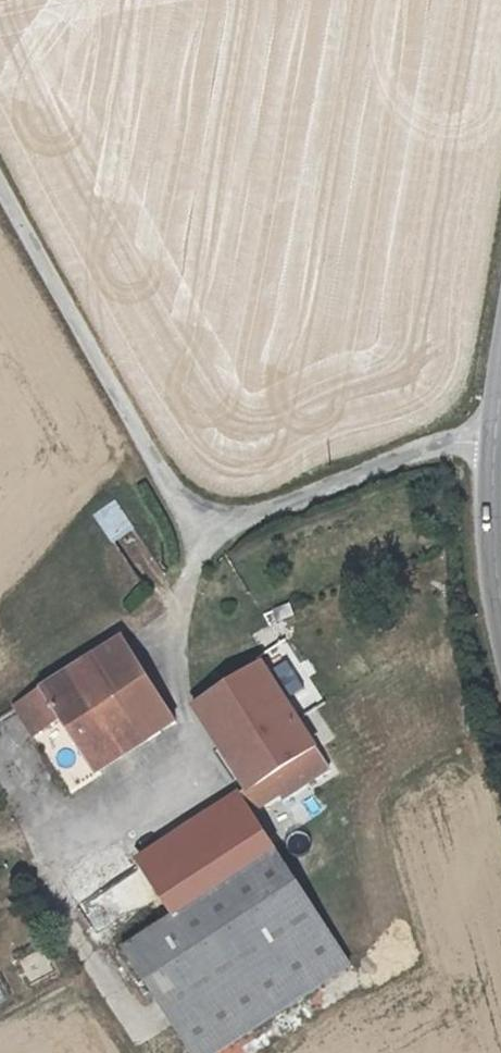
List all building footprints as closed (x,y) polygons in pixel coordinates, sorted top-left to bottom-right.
[(94,514),(111,545),(136,532),(119,500),(94,514)] [(44,728),(69,767),(123,732),(136,751),(161,734),(110,654),(3,720),(19,744),(44,728)] [(177,725),(185,739),(204,727),(248,793),(229,805),(243,825),(262,811),(267,818),(318,784),(248,678),(177,725)] [(185,739),(229,805),(248,793),(204,727),(185,739)] [(123,732),(69,767),(83,785),(136,751),(123,732)] [(121,872),(134,892),(164,874),(187,910),(256,866),(253,861),(221,811),(121,872)] [(173,1052),(223,1052),(332,986),(256,866),(187,910),(157,929),(113,957),(173,1052)] [(134,892),(157,929),(187,910),(164,874),(134,892)] [(29,982),(49,971),(34,944),(14,955),(29,982)] [(9,1003),(0,983),(0,1007),(9,1003)]
